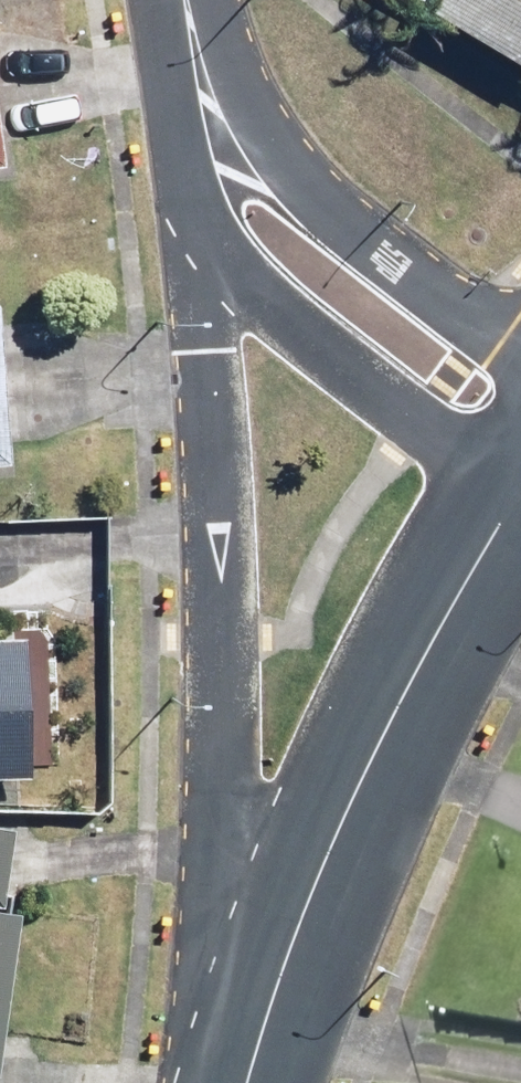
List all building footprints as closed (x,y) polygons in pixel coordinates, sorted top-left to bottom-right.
[(520,49),(520,0),(430,0),(520,49)] [(15,168),(0,54),(0,170),(15,168)] [(16,461),(3,288),(0,288),(0,462),(16,461)] [(32,779),(35,638),(0,637),(0,778),(32,779)] [(8,1067),(30,826),(0,823),(0,1066),(8,1067)]
